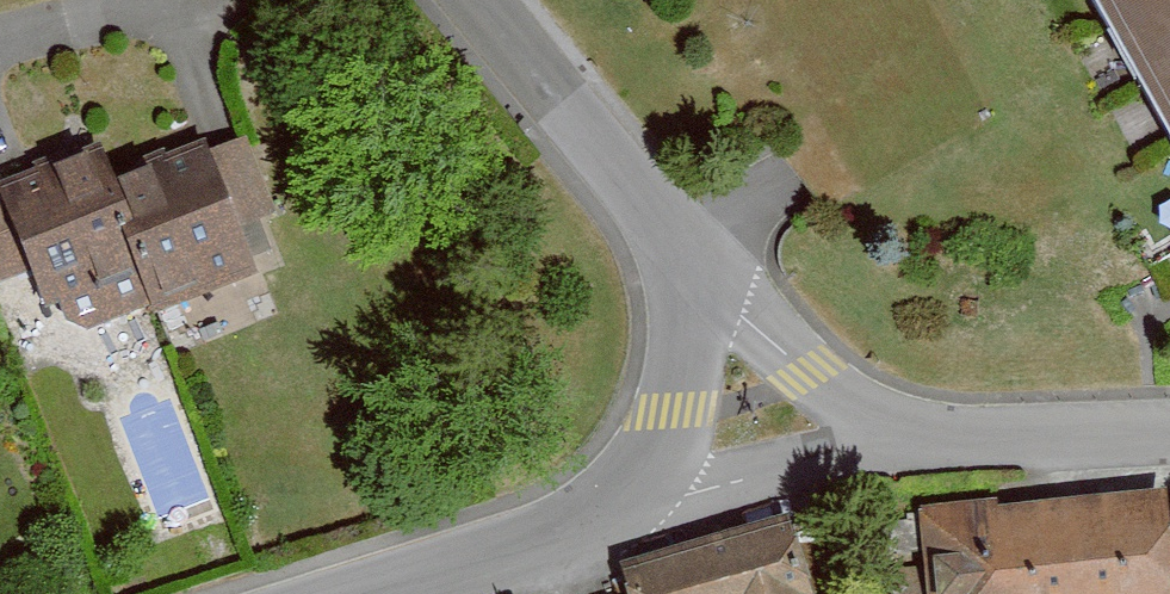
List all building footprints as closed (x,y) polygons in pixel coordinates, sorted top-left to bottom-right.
[(1169,140),(1169,0),(1093,0),(1169,140)] [(244,275),(223,226),(267,208),(241,146),(200,163),(194,150),(105,187),(88,145),(0,181),(0,283),(23,274),(38,313),(81,329),(139,305),(143,317),(244,275)] [(1142,487),(901,506),(908,593),(1150,593),(1142,487)] [(778,513),(599,556),(608,593),(798,593),(778,513)]
